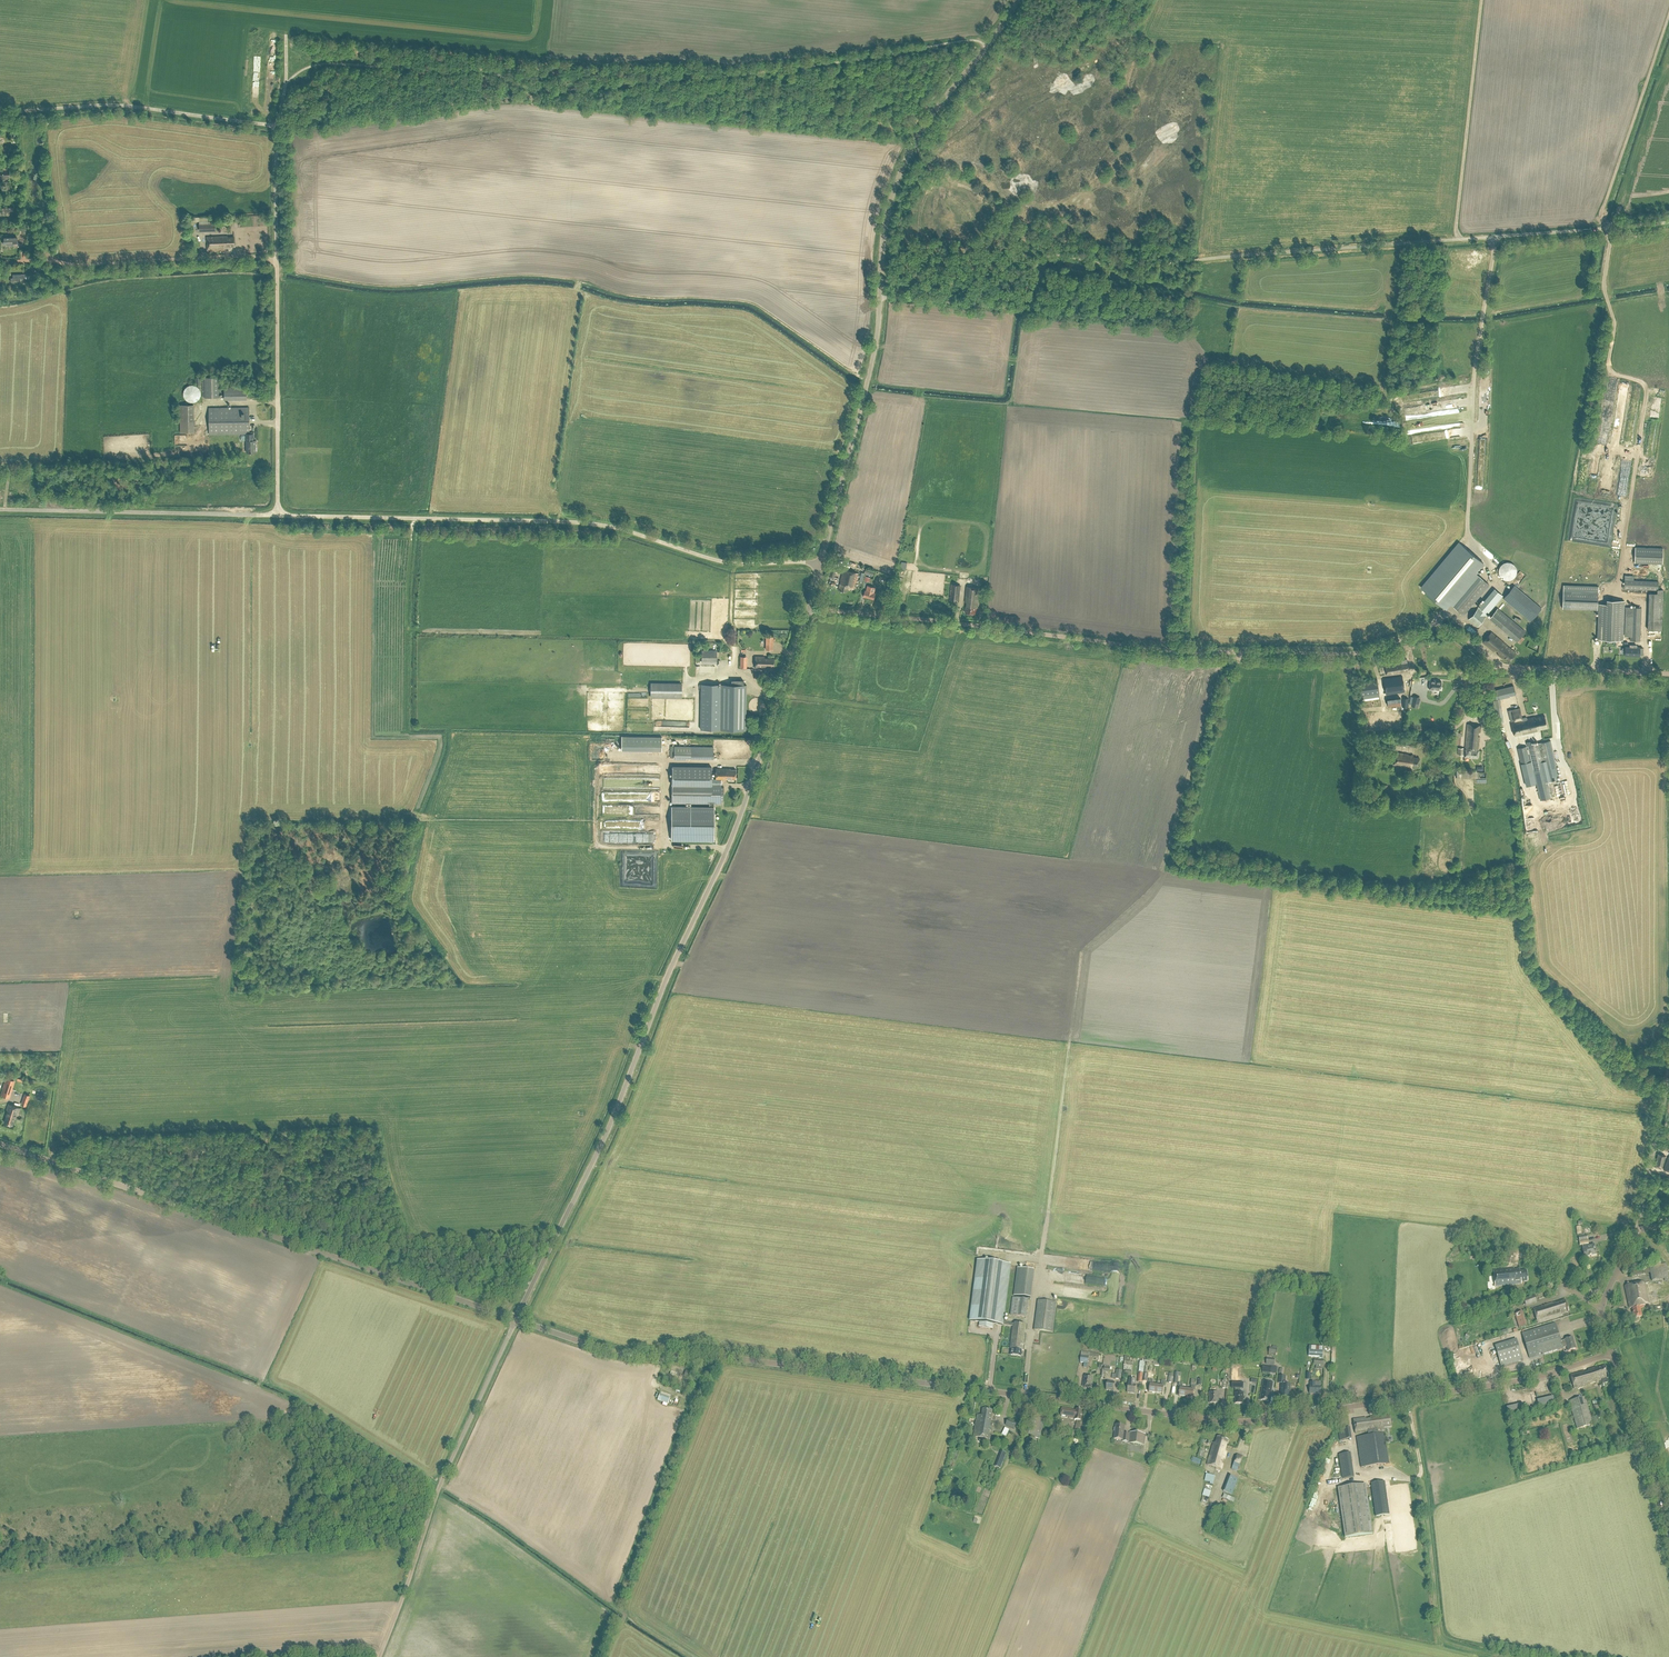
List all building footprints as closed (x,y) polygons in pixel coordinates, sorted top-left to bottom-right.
[(251,74),(252,58),(244,58),(244,74),(251,74)] [(207,220),(199,221),(199,224),(199,228),(203,228),(203,231),(215,231),(215,224),(208,224),(207,220)] [(5,236),(3,236),(3,240),(3,243),(5,243),(7,246),(13,246),(14,242),(17,242),(17,240),(17,236),(5,236)] [(228,237),(228,236),(207,236),(207,250),(225,250),(225,246),(235,246),(234,236),(228,237)] [(204,397),(220,397),(219,377),(204,377),(204,397)] [(184,392),(184,393),(184,395),(184,396),(185,398),(186,399),(187,400),(188,401),(189,401),(191,402),(192,402),(194,402),(195,401),(196,401),(198,400),(199,399),(200,398),(200,396),(201,395),(201,393),(201,392),(200,390),(200,389),(199,388),(199,387),(198,387),(198,386),(197,386),(196,386),(196,385),(195,385),(193,384),(192,384),(190,385),(189,385),(188,386),(186,387),(185,388),(185,389),(184,390),(184,392)] [(246,385),(224,386),(225,399),(247,399),(246,385)] [(194,404),(179,404),(180,432),(194,431),(194,404)] [(246,452),(256,452),(256,440),(252,440),(252,431),(249,431),(249,407),(209,407),(210,434),(247,433),(247,440),(246,440),(246,452)] [(1611,479),(1619,479),(1619,475),(1623,475),(1623,462),(1622,462),(1622,457),(1612,457),(1611,479)] [(1458,542),(1421,587),(1447,609),(1451,604),(1449,603),(1475,572),(1476,573),(1484,563),(1458,542)] [(1662,563),(1663,548),(1635,547),(1634,562),(1662,563)] [(1507,579),(1508,579),(1509,579),(1510,579),(1511,579),(1513,578),(1513,577),(1514,577),(1515,576),(1515,575),(1516,575),(1516,574),(1516,573),(1516,572),(1517,571),(1517,570),(1516,568),(1516,567),(1515,566),(1515,565),(1514,564),(1513,563),(1511,562),(1510,562),(1509,562),(1508,561),(1507,561),(1506,562),(1505,562),(1504,562),(1502,563),(1502,564),(1501,565),(1500,566),(1499,567),(1499,568),(1499,570),(1499,571),(1499,572),(1499,573),(1499,574),(1500,575),(1500,576),(1501,576),(1502,577),(1502,578),(1503,578),(1504,579),(1506,579),(1507,579)] [(878,577),(880,572),(866,567),(865,573),(878,577)] [(856,583),(859,572),(844,568),(838,589),(847,592),(848,585),(853,587),(855,583),(856,583)] [(1464,615),(1489,584),(1476,573),(1475,572),(1449,603),(1451,604),(1464,615)] [(1624,585),(1624,588),(1657,589),(1657,593),(1649,592),(1647,629),(1662,629),(1663,589),(1657,589),(1657,580),(1624,579),(1624,585)] [(952,584),(950,598),(959,599),(960,585),(952,584)] [(874,599),(876,593),(873,592),(874,587),(867,585),(866,590),(865,590),(864,596),(874,599)] [(1503,598),(1531,621),(1541,608),(1514,585),(1503,598)] [(1563,608),(1598,609),(1598,586),(1564,585),(1563,608)] [(967,586),(965,602),(966,602),(965,612),(966,612),(975,613),(976,611),(977,611),(978,605),(978,604),(979,594),(980,587),(979,587),(967,586)] [(1477,626),(1503,595),(1495,587),(1468,619),(1477,626)] [(1597,639),(1605,639),(1622,640),(1624,601),(1607,600),(1606,603),(1599,603),(1597,639)] [(1630,636),(1630,640),(1640,640),(1641,607),(1629,607),(1628,636),(1630,636)] [(1489,618),(1500,627),(1517,641),(1525,631),(1508,617),(1497,608),(1489,618)] [(1624,655),(1625,655),(1640,656),(1640,647),(1640,646),(1637,646),(1637,645),(1637,644),(1630,644),(1630,646),(1625,646),(1624,655)] [(702,650),(702,662),(717,662),(717,650),(702,650)] [(1376,661),(1396,656),(1394,650),(1375,655),(1376,661)] [(755,667),(756,667),(764,668),(764,672),(758,672),(758,673),(758,675),(759,675),(769,675),(769,672),(768,672),(768,670),(774,670),(774,658),(765,657),(764,657),(764,656),(756,656),(755,656),(755,667)] [(1387,674),(1403,672),(1403,671),(1409,670),(1407,659),(1401,659),(1401,662),(1386,665),(1387,674)] [(1384,677),(1386,694),(1404,692),(1402,675),(1384,677)] [(721,682),(721,684),(701,683),(700,728),(745,729),(746,684),(743,684),(744,679),(731,679),(731,684),(726,684),(726,682),(721,682)] [(1362,700),(1379,698),(1377,679),(1359,681),(1362,700)] [(1430,689),(1432,689),(1432,688),(1441,689),(1442,681),(1436,680),(1436,679),(1431,679),(1430,689)] [(651,682),(651,697),(682,698),(682,682),(651,682)] [(1495,698),(1515,693),(1513,685),(1493,690),(1495,698)] [(1418,707),(1421,697),(1414,695),(1411,705),(1418,707)] [(1400,697),(1387,699),(1388,706),(1401,704),(1400,697)] [(1501,706),(1506,723),(1513,721),(1509,704),(1501,706)] [(1501,707),(1494,708),(1496,723),(1504,722),(1501,707)] [(1522,717),(1520,707),(1511,709),(1514,720),(1521,718),(1521,720),(1512,722),(1515,736),(1539,730),(1539,729),(1547,728),(1545,715),(1535,717),(1527,719),(1526,716),(1522,717)] [(1481,725),(1468,724),(1464,756),(1478,758),(1479,748),(1480,737),(1478,737),(1478,732),(1480,733),(1481,725)] [(1557,776),(1559,776),(1551,740),(1528,745),(1541,800),(1551,797),(1548,781),(1557,779),(1557,776)] [(674,745),(674,757),(694,758),(694,746),(674,745)] [(1517,748),(1521,763),(1530,761),(1527,745),(1517,748)] [(1411,755),(1408,755),(1408,754),(1395,752),(1393,764),(1411,767),(1411,766),(1417,767),(1419,757),(1413,756),(1413,755),(1411,754),(1411,755)] [(1530,761),(1521,763),(1524,777),(1533,775),(1530,761)] [(639,776),(641,776),(641,779),(649,778),(649,774),(641,774),(640,766),(638,766),(639,776)] [(671,806),(671,845),(718,845),(718,803),(721,803),(721,800),(723,800),(723,787),(721,787),(721,778),(727,779),(727,777),(736,778),(735,769),(729,768),(716,768),(716,784),(711,784),(711,766),(672,766),(671,803),(712,803),(712,806),(671,806)] [(1559,781),(1552,782),(1552,788),(1556,788),(1557,796),(1560,795),(1559,781)] [(603,852),(608,858),(613,853),(608,848),(603,852)] [(7,1077),(1,1094),(9,1096),(14,1079),(7,1077)] [(26,1106),(30,1095),(25,1093),(21,1104),(26,1106)] [(18,1114),(20,1107),(8,1103),(6,1109),(7,1110),(5,1115),(6,1115),(4,1122),(12,1125),(14,1119),(15,1119),(17,1114),(18,1114)] [(1662,1168),(1666,1155),(1658,1153),(1654,1166),(1662,1168)] [(1584,1258),(1592,1257),(1597,1256),(1595,1245),(1582,1248),(1584,1258)] [(1504,1256),(1502,1263),(1509,1264),(1511,1257),(1504,1256)] [(1648,1264),(1650,1274),(1652,1282),(1664,1280),(1664,1282),(1668,1281),(1668,1279),(1666,1264),(1661,1265),(1660,1261),(1652,1263),(1648,1263),(1648,1264)] [(993,1325),(1012,1327),(1013,1324),(1003,1323),(1010,1266),(978,1262),(970,1322),(980,1323),(979,1328),(992,1329),(993,1325)] [(1099,1273),(1106,1275),(1108,1268),(1101,1266),(1099,1273)] [(1030,1298),(1034,1270),(1017,1268),(1014,1296),(1030,1298)] [(1514,1268),(1493,1271),(1495,1288),(1503,1287),(1521,1285),(1521,1283),(1528,1282),(1526,1270),(1520,1271),(1519,1270),(1514,1270),(1514,1268)] [(1107,1292),(1108,1284),(1062,1278),(1061,1284),(1068,1285),(1068,1287),(1107,1292)] [(1642,1317),(1640,1309),(1644,1308),(1644,1306),(1646,1305),(1646,1309),(1650,1308),(1647,1293),(1645,1284),(1645,1283),(1625,1287),(1629,1309),(1632,1309),(1634,1319),(1642,1317)] [(1524,1299),(1526,1305),(1536,1302),(1534,1295),(1524,1299)] [(1028,1300),(1012,1298),(1010,1316),(1026,1318),(1028,1300)] [(1053,1333),(1056,1303),(1037,1301),(1034,1331),(1053,1333)] [(1569,1312),(1565,1301),(1561,1302),(1561,1301),(1534,1310),(1538,1324),(1563,1316),(1563,1314),(1569,1312)] [(1630,1311),(1623,1314),(1627,1322),(1633,1318),(1630,1311)] [(1516,1315),(1519,1325),(1514,1327),(1515,1330),(1520,1328),(1527,1326),(1522,1313),(1516,1315)] [(1021,1357),(1022,1351),(1024,1351),(1026,1334),(1024,1334),(1025,1330),(1026,1330),(1027,1325),(1013,1323),(1013,1324),(1012,1327),(1009,1349),(1011,1350),(1011,1356),(1021,1357)] [(1568,1351),(1576,1349),(1572,1338),(1560,1341),(1555,1324),(1522,1334),(1529,1358),(1562,1349),(1562,1348),(1567,1347),(1568,1351)] [(1501,1367),(1522,1361),(1516,1340),(1495,1346),(1501,1367)] [(1309,1346),(1309,1357),(1323,1358),(1324,1347),(1309,1346)] [(1124,1371),(1125,1371),(1125,1374),(1131,1375),(1132,1371),(1132,1367),(1124,1366),(1124,1371)] [(1584,1372),(1580,1373),(1584,1385),(1583,1386),(1584,1387),(1592,1384),(1599,1382),(1601,1382),(1602,1384),(1599,1385),(1600,1389),(1604,1387),(1603,1384),(1608,1383),(1607,1379),(1609,1378),(1605,1366),(1596,1369),(1596,1368),(1591,1369),(1588,1371),(1588,1372),(1584,1373),(1584,1372)] [(1232,1368),(1232,1382),(1240,1382),(1240,1369),(1232,1368)] [(1580,1373),(1570,1376),(1574,1390),(1584,1387),(1583,1386),(1584,1385),(1580,1373)] [(1092,1385),(1093,1377),(1085,1376),(1083,1387),(1091,1388),(1092,1385)] [(1289,1398),(1291,1385),(1285,1384),(1286,1377),(1279,1377),(1278,1384),(1281,1384),(1281,1387),(1282,1387),(1281,1397),(1289,1398)] [(1128,1388),(1127,1393),(1135,1394),(1136,1386),(1135,1386),(1136,1379),(1129,1378),(1128,1385),(1126,1384),(1125,1388),(1128,1388)] [(1114,1391),(1115,1383),(1111,1382),(1111,1381),(1107,1380),(1106,1390),(1114,1391)] [(1156,1393),(1157,1386),(1152,1385),(1153,1380),(1149,1380),(1149,1385),(1150,1385),(1149,1392),(1156,1393)] [(1157,1386),(1156,1393),(1163,1394),(1164,1387),(1165,1387),(1166,1382),(1162,1381),(1161,1386),(1157,1386)] [(1263,1381),(1260,1401),(1270,1403),(1273,1383),(1263,1381)] [(1321,1388),(1320,1388),(1320,1383),(1315,1383),(1310,1383),(1310,1394),(1320,1395),(1321,1388)] [(1186,1397),(1187,1390),(1182,1389),(1183,1384),(1179,1384),(1179,1389),(1180,1389),(1179,1396),(1186,1397)] [(1187,1390),(1186,1397),(1193,1398),(1194,1391),(1195,1391),(1196,1386),(1192,1385),(1191,1390),(1187,1390)] [(1535,1394),(1537,1401),(1539,1408),(1555,1404),(1553,1398),(1551,1391),(1535,1394)] [(1219,1401),(1219,1392),(1210,1392),(1210,1404),(1218,1404),(1218,1401),(1219,1401)] [(1244,1401),(1244,1393),(1236,1393),(1235,1404),(1243,1404),(1243,1401),(1244,1401)] [(670,1400),(659,1396),(658,1401),(668,1404),(670,1400)] [(1577,1429),(1592,1425),(1585,1398),(1569,1402),(1577,1429)] [(1067,1419),(1067,1418),(1069,1418),(1069,1419),(1075,1420),(1074,1420),(1081,1421),(1083,1411),(1076,1410),(1076,1411),(1074,1411),(1072,1411),(1071,1411),(1072,1409),(1062,1408),(1061,1417),(1061,1418),(1067,1419)] [(990,1440),(991,1436),(989,1435),(989,1432),(992,1432),(993,1423),(991,1422),(993,1411),(983,1410),(982,1416),(979,1416),(977,1416),(974,1438),(990,1440)] [(1356,1438),(1361,1468),(1389,1464),(1384,1434),(1379,1434),(1379,1431),(1384,1430),(1384,1428),(1391,1427),(1390,1417),(1386,1418),(1385,1417),(1380,1417),(1380,1416),(1353,1420),(1356,1434),(1368,1432),(1369,1436),(1356,1438)] [(1031,1417),(1026,1435),(1033,1437),(1039,1439),(1045,1421),(1031,1417)] [(1077,1421),(1075,1430),(1081,1432),(1082,1427),(1083,1423),(1077,1421)] [(1129,1434),(1124,1434),(1124,1427),(1115,1425),(1115,1428),(1114,1428),(1114,1432),(1115,1433),(1114,1439),(1123,1441),(1122,1442),(1128,1443),(1128,1444),(1144,1446),(1145,1435),(1129,1433),(1129,1434)] [(1338,1431),(1340,1441),(1352,1440),(1350,1429),(1338,1431)] [(1225,1452),(1228,1441),(1217,1437),(1215,1444),(1213,1443),(1207,1465),(1221,1469),(1227,1452),(1225,1452)] [(1007,1453),(1002,1452),(998,1461),(996,1467),(1001,1469),(1007,1453)] [(1342,1479),(1354,1478),(1350,1453),(1338,1455),(1342,1479)] [(1237,1472),(1243,1457),(1237,1455),(1232,1470),(1237,1472)] [(1213,1485),(1214,1478),(1213,1478),(1214,1476),(1206,1474),(1204,1481),(1210,1482),(1209,1484),(1213,1485)] [(1232,1495),(1238,1480),(1229,1476),(1223,1492),(1232,1495)] [(1375,1517),(1389,1515),(1385,1482),(1371,1484),(1375,1517)] [(1265,1485),(1262,1491),(1271,1495),(1274,1488),(1265,1485)] [(1338,1489),(1345,1538),(1373,1534),(1366,1485),(1338,1489)] [(1202,1496),(1209,1499),(1211,1492),(1204,1490),(1202,1496)]
